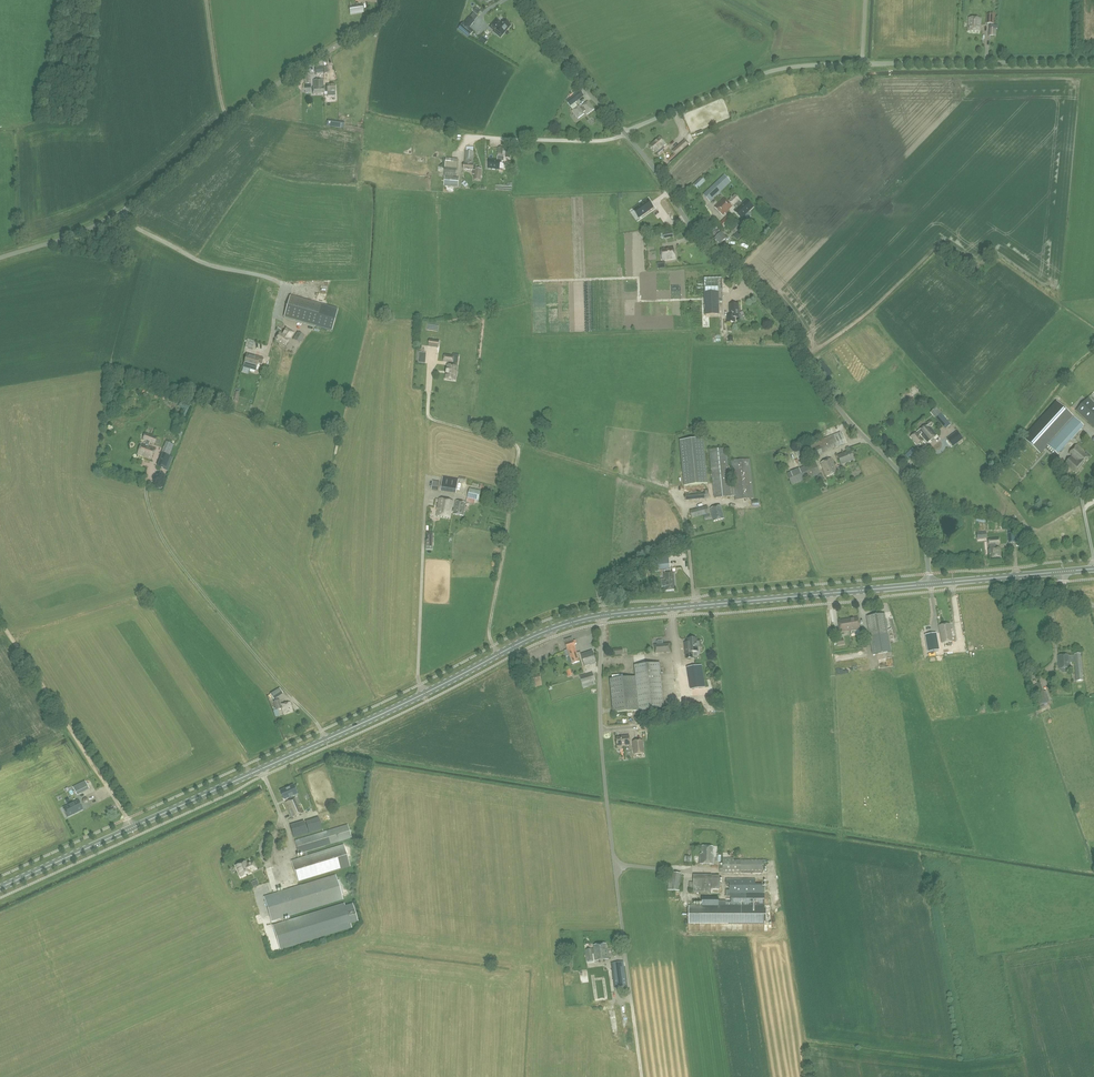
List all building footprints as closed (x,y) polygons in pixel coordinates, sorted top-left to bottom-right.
[(362,5),(349,7),(350,14),(363,12),(362,5)] [(458,29),(468,37),(473,32),(469,28),(474,21),(469,17),(464,24),(463,23),(458,29)] [(981,19),(969,18),(968,31),(980,32),(981,19)] [(505,20),(504,20),(502,23),(497,19),(491,27),(501,36),(511,25),(508,23),(509,22),(509,21),(507,19),(506,20),(505,20)] [(313,94),(324,94),(324,88),(324,86),(323,86),(323,80),(313,80),(313,88),(313,94)] [(327,88),(324,88),(324,94),(325,94),(325,92),(335,92),(335,84),(327,85),(327,88)] [(570,107),(580,99),(576,94),(566,102),(570,107)] [(579,106),(572,111),(578,119),(584,114),(583,112),(585,111),(587,114),(594,109),(588,101),(581,106),(583,108),(581,109),(579,106)] [(660,137),(649,146),(655,153),(666,144),(660,137)] [(677,157),(690,146),(685,140),(672,151),(677,157)] [(474,152),(473,152),(474,147),(466,147),(466,151),(465,164),(464,164),(463,169),(473,170),(473,174),(475,175),(475,180),(480,180),(481,169),(473,168),(473,165),(472,165),(474,152)] [(488,168),(499,170),(500,163),(502,163),(502,161),(504,162),(504,157),(498,156),(497,160),(489,160),(488,168)] [(446,158),(446,160),(445,166),(444,173),(444,177),(443,185),(458,187),(459,177),(451,177),(452,174),(456,174),(457,168),(458,159),(446,158)] [(703,195),(710,201),(717,194),(731,182),(724,175),(711,187),(711,188),(703,195)] [(697,189),(702,184),(698,180),(693,184),(697,189)] [(735,211),(741,218),(753,207),(747,200),(742,205),(739,201),(740,200),(735,195),(729,201),(733,206),(736,203),(740,207),(735,211)] [(723,215),(732,206),(724,198),(715,207),(723,215)] [(652,208),(646,200),(634,208),(640,216),(652,208)] [(727,217),(719,225),(722,229),(730,221),(727,217)] [(737,224),(730,230),(734,234),(739,229),(740,228),(737,224)] [(739,232),(734,237),(738,241),(743,236),(742,236),(747,232),(744,229),(739,233),(739,232)] [(715,239),(720,244),(726,238),(718,230),(717,232),(716,231),(713,234),(716,237),(715,239)] [(660,249),(661,255),(662,261),(675,258),(673,247),(660,249)] [(722,278),(704,278),(705,315),(719,314),(718,301),(723,301),(722,278)] [(338,309),(322,305),(290,296),(284,317),(316,326),(332,331),(338,309)] [(730,304),(730,318),(728,318),(728,322),(735,322),(735,318),(739,318),(738,304),(730,304)] [(254,312),(251,323),(269,327),(271,317),(266,316),(267,314),(254,312)] [(290,339),(294,333),(286,328),(282,334),(280,332),(275,339),(286,346),(290,339)] [(298,332),(293,339),(299,343),(304,336),(298,332)] [(439,341),(429,339),(428,347),(438,348),(439,341)] [(263,359),(259,358),(248,354),(247,358),(246,357),(244,365),(256,368),(257,364),(261,365),(263,359)] [(456,381),(458,367),(452,366),(452,364),(453,364),(454,356),(444,355),(443,362),(448,363),(447,365),(446,365),(444,380),(456,381)] [(1088,398),(1076,410),(1093,428),(1093,403),(1088,398)] [(1084,426),(1057,402),(1023,438),(1040,454),(1048,446),(1058,455),(1084,426)] [(945,429),(951,424),(936,407),(931,412),(945,429)] [(927,424),(918,431),(921,434),(928,443),(937,435),(930,427),(932,425),(933,423),(932,421),(929,421),(927,422),(927,424)] [(929,447),(935,454),(959,434),(953,426),(929,447)] [(917,446),(924,440),(920,435),(921,434),(918,431),(910,437),(917,446)] [(812,457),(838,447),(845,444),(840,432),(807,446),(808,446),(795,451),(798,460),(811,455),(812,457)] [(154,444),(157,438),(145,433),(143,440),(147,441),(150,442),(154,444)] [(708,484),(703,438),(680,441),(684,486),(708,484)] [(155,448),(148,446),(150,442),(147,441),(146,445),(141,443),(137,454),(151,459),(155,448)] [(162,452),(169,455),(174,445),(166,441),(162,452)] [(1085,452),(1077,445),(1069,454),(1077,461),(1076,462),(1071,457),(1065,463),(1076,472),(1091,456),(1086,451),(1085,452)] [(709,450),(713,485),(714,498),(735,496),(735,500),(753,498),(749,459),(731,461),(734,487),(730,487),(726,448),(709,450)] [(913,449),(906,455),(909,459),(916,452),(913,449)] [(851,451),(838,456),(841,465),(854,460),(851,451)] [(162,453),(157,466),(163,468),(168,456),(162,453)] [(821,463),(826,477),(837,473),(832,458),(821,463)] [(816,462),(787,474),(792,485),(820,474),(816,462)] [(467,498),(478,501),(481,491),(470,489),(467,498)] [(705,491),(705,493),(690,495),(689,494),(685,494),(686,500),(709,498),(708,490),(705,491)] [(451,511),(454,512),(454,509),(452,509),(453,501),(439,499),(437,516),(450,518),(451,511)] [(454,509),(454,512),(454,515),(463,516),(466,503),(456,501),(454,509)] [(724,519),(721,506),(710,509),(711,513),(709,514),(707,506),(690,510),(692,518),(705,515),(706,519),(710,518),(709,517),(712,517),(713,521),(724,519)] [(999,538),(991,539),(988,539),(989,549),(988,550),(988,554),(989,554),(991,554),(992,557),(1000,557),(1000,548),(996,548),(995,544),(1000,544),(999,538)] [(669,550),(671,557),(686,555),(685,547),(669,550)] [(657,555),(658,562),(651,563),(652,570),(648,571),(648,576),(660,575),(662,574),(662,569),(670,568),(668,554),(657,555)] [(675,590),(674,578),(673,572),(671,573),(671,570),(664,571),(665,573),(664,573),(665,591),(675,590)] [(885,614),(867,617),(873,655),(891,652),(885,614)] [(892,615),(887,616),(890,638),(895,637),(892,615)] [(858,618),(848,619),(850,630),(860,629),(858,618)] [(850,630),(848,619),(839,621),(841,632),(850,630)] [(939,626),(940,634),(951,632),(950,624),(939,626)] [(939,651),(936,632),(927,634),(929,645),(931,644),(932,652),(939,651)] [(953,641),(951,632),(940,634),(942,643),(953,641)] [(570,656),(570,657),(577,654),(575,648),(576,648),(575,645),(576,645),(575,644),(577,644),(576,640),(573,641),(572,638),(565,641),(565,643),(568,650),(565,651),(567,657),(570,656)] [(685,643),(686,659),(693,658),(692,652),(698,651),(697,647),(699,647),(700,646),(700,644),(700,643),(700,642),(699,641),(697,641),(696,638),(688,639),(688,643),(685,643)] [(671,652),(670,643),(663,644),(662,641),(661,641),(658,641),(657,642),(658,644),(654,645),(655,654),(671,652)] [(834,652),(834,659),(863,657),(863,650),(834,652)] [(593,651),(581,655),(585,666),(596,663),(593,651)] [(580,661),(577,654),(570,657),(572,664),(580,661)] [(1069,656),(1069,655),(1058,656),(1059,669),(1061,669),(1061,670),(1061,671),(1062,671),(1063,672),(1064,672),(1065,672),(1066,672),(1067,672),(1068,671),(1068,670),(1068,669),(1068,668),(1070,668),(1069,663),(1075,662),(1077,681),(1083,680),(1081,654),(1074,654),(1074,656),(1069,656)] [(613,713),(639,711),(639,714),(644,714),(643,710),(664,708),(659,663),(634,666),(636,677),(610,679),(613,713)] [(692,690),(705,687),(702,666),(689,668),(692,690)] [(580,677),(583,688),(595,684),(594,681),(595,681),(593,674),(587,676),(586,675),(580,677)] [(540,675),(529,677),(530,683),(541,681),(540,675)] [(1045,704),(1043,697),(1045,696),(1041,683),(1038,684),(1036,679),(1031,680),(1030,680),(1032,686),(1036,699),(1039,705),(1045,704)] [(269,691),(272,697),(282,691),(278,685),(269,691)] [(293,711),(290,702),(281,705),(279,700),(273,702),(276,710),(282,708),(284,714),(293,711)] [(617,747),(630,746),(629,736),(624,736),(624,737),(616,738),(617,747)] [(643,740),(633,742),(634,755),(644,754),(643,740)] [(89,789),(85,781),(73,787),(77,795),(89,789)] [(289,810),(292,818),(304,813),(300,804),(301,804),(298,797),(293,799),(291,796),(297,794),(293,786),(281,791),(284,799),(289,797),(290,800),(286,802),(289,809),(289,810)] [(78,800),(63,808),(68,817),(83,809),(78,800)] [(87,807),(80,812),(85,818),(92,813),(87,807)] [(298,836),(295,824),(290,826),(294,838),(298,836)] [(348,824),(326,831),(295,841),(299,854),(304,852),(306,856),(291,861),(298,882),(350,866),(343,845),(307,856),(306,852),(352,838),(348,824)] [(714,855),(713,855),(713,847),(702,847),(702,854),(701,854),(700,864),(714,865),(714,855)] [(723,872),(762,873),(763,859),(723,859),(723,866),(720,866),(720,872),(723,872)] [(256,868),(253,862),(249,864),(247,865),(246,862),(236,866),(241,877),(250,873),(250,871),(256,868)] [(681,874),(670,873),(668,890),(679,891),(681,874)] [(690,873),(690,889),(716,889),(716,873),(690,873)] [(264,897),(272,921),(343,899),(336,875),(264,897)] [(765,893),(763,893),(763,879),(726,879),(726,901),(702,901),(702,905),(726,905),(747,905),(765,905),(765,893)] [(344,903),(273,925),(280,949),(352,928),(350,923),(358,921),(353,904),(345,907),(344,903)] [(689,906),(689,924),(765,924),(765,921),(766,921),(770,921),(770,909),(766,909),(765,909),(765,906),(689,906)] [(595,961),(608,960),(606,944),(593,945),(594,949),(586,950),(588,962),(593,961),(592,952),(594,952),(595,961)] [(623,962),(611,963),(615,988),(627,986),(623,962)] [(599,965),(585,967),(589,997),(607,995),(604,970),(600,971),(599,965)]
